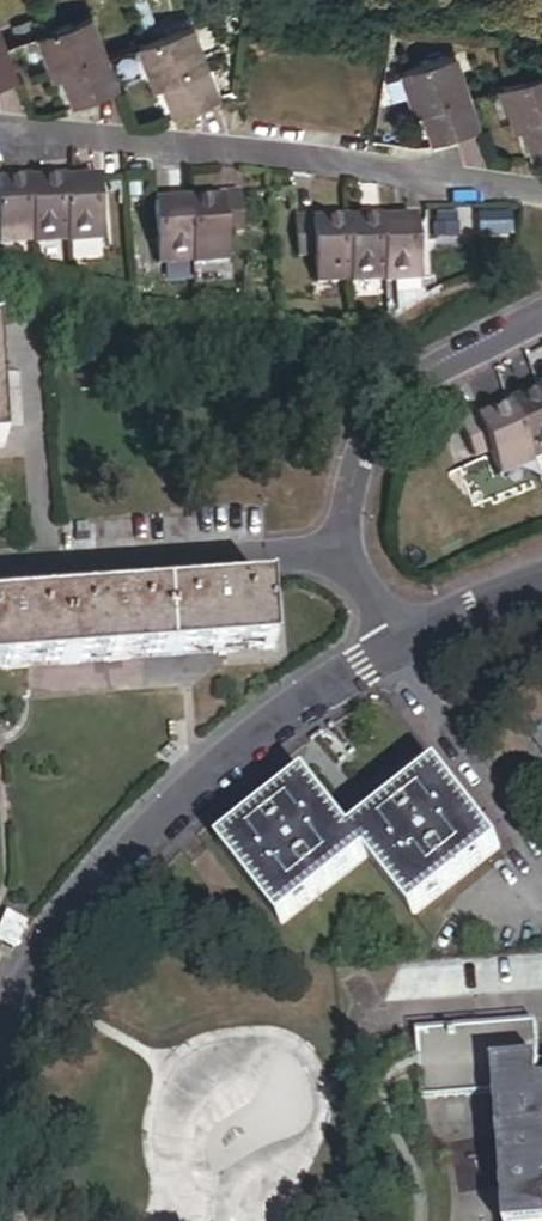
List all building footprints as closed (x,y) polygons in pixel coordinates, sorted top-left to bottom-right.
[(88,19),(39,39),(49,63),(58,60),(65,76),(60,78),(72,108),(116,91),(88,19)] [(175,118),(219,100),(191,29),(140,48),(150,73),(160,69),(166,84),(162,86),(175,118)] [(16,82),(0,42),(0,88),(16,82)] [(424,115),(435,146),(478,131),(477,129),(452,56),(403,73),(412,98),(422,95),(428,113),(424,115)] [(58,60),(49,63),(55,80),(60,78),(65,76),(58,60)] [(160,69),(150,73),(156,88),(162,86),(166,84),(160,69)] [(536,160),(541,158),(541,75),(503,87),(511,112),(523,108),(529,126),(525,127),(536,160)] [(422,95),(412,98),(418,117),(424,115),(428,113),(422,95)] [(529,126),(523,108),(511,112),(517,130),(525,127),(529,126)] [(30,186),(30,185),(12,185),(0,186),(0,245),(32,244),(30,186)] [(68,243),(66,186),(64,186),(64,185),(30,186),(32,244),(68,243)] [(103,242),(102,185),(66,186),(68,243),(103,242)] [(242,233),(240,197),(222,198),(223,205),(206,206),(189,207),(193,264),(193,267),(228,265),(225,234),(242,233)] [(193,264),(189,207),(188,204),(155,206),(159,267),(193,264)] [(477,234),(512,234),(512,212),(477,212),(477,234)] [(454,214),(435,214),(434,235),(454,236),(454,214)] [(347,226),(347,222),(329,224),(312,225),(312,220),(296,221),(299,258),(315,257),(317,285),(352,283),(347,226)] [(386,283),(382,226),(382,223),(347,226),(352,283),(352,286),(386,283)] [(420,283),(416,223),(382,226),(386,283),(386,286),(420,283)] [(541,396),(510,409),(511,412),(533,465),(541,462),(541,399),(541,396)] [(533,465),(511,412),(496,418),(481,424),(479,419),(461,426),(476,462),(492,455),(503,480),(534,467),(533,465)] [(479,419),(481,424),(496,418),(494,413),(479,419)] [(273,651),(269,590),(0,609),(0,671),(273,651)] [(360,807),(423,768),(414,754),(351,793),(360,807)] [(308,783),(221,851),(282,929),(368,862),(414,921),(500,853),(439,775),(353,842),(308,783)] [(0,925),(0,944),(11,949),(23,923),(5,915),(0,925)] [(403,964),(384,1003),(541,991),(541,955),(403,964)] [(499,1095),(508,1220),(541,1220),(541,1074),(537,1029),(421,1038),(426,1101),(499,1095)]
